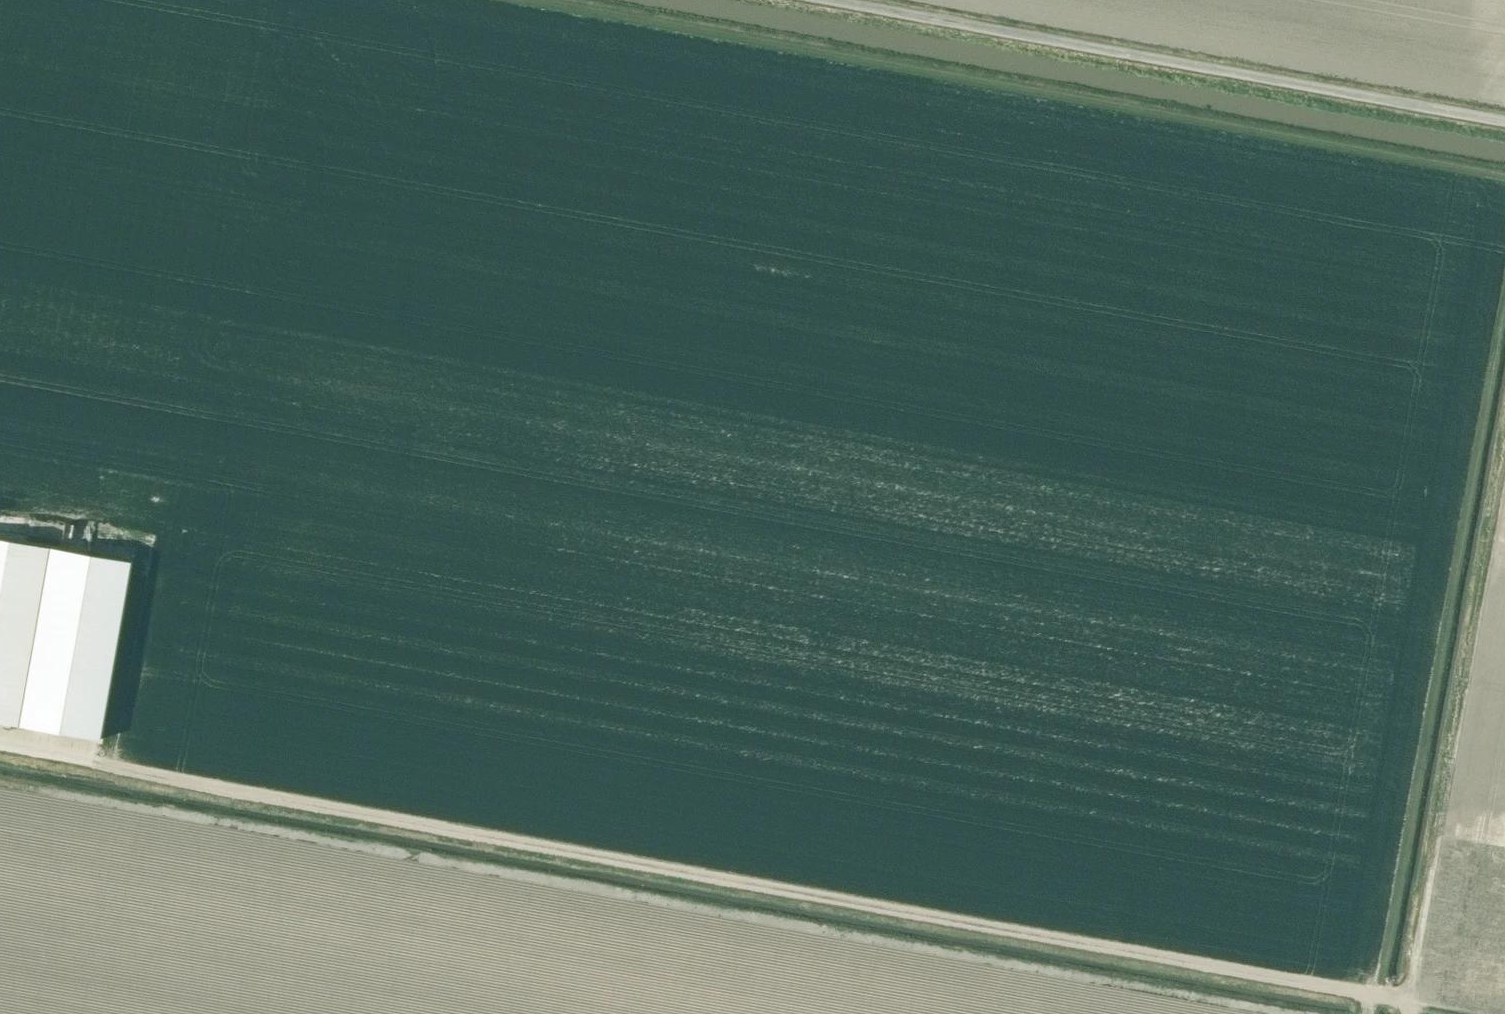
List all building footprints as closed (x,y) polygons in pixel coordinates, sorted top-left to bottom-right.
[(50,547),(0,539),(0,722),(19,725),(50,547)] [(50,547),(19,725),(100,739),(131,561),(50,547)]
